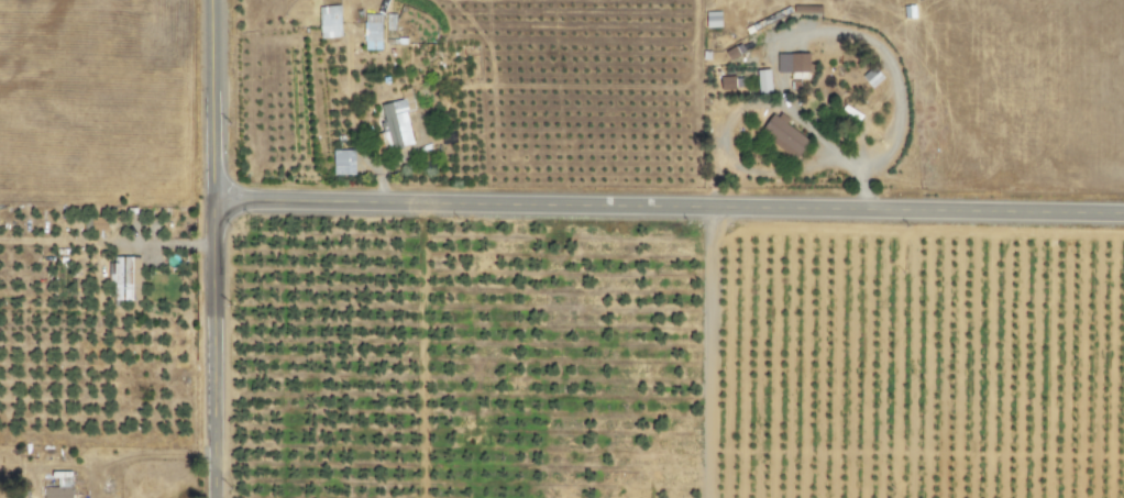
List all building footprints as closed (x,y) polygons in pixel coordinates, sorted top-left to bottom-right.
[(341,38),(340,6),(319,7),(320,38),(341,38)] [(721,11),(704,12),(705,28),(721,27),(721,11)] [(380,15),(363,14),(362,50),(379,51),(380,15)] [(776,54),(777,73),(811,72),(810,53),(776,54)] [(883,78),(874,67),(861,77),(871,88),(883,78)] [(770,70),(756,71),(757,94),(771,93),(770,70)] [(735,90),(734,77),(721,77),(721,91),(735,90)] [(381,105),(391,148),(412,143),(404,112),(414,110),(409,88),(399,91),(401,100),(381,105)] [(810,141),(774,113),(759,133),(796,160),(810,141)] [(333,175),(355,175),(354,150),(332,150),(333,175)] [(107,230),(108,217),(91,217),(91,230),(107,230)] [(113,300),(140,301),(141,258),(113,257),(112,267),(114,267),(113,300)] [(53,488),(41,488),(42,497),(72,497),(71,472),(52,473),(53,488)]
